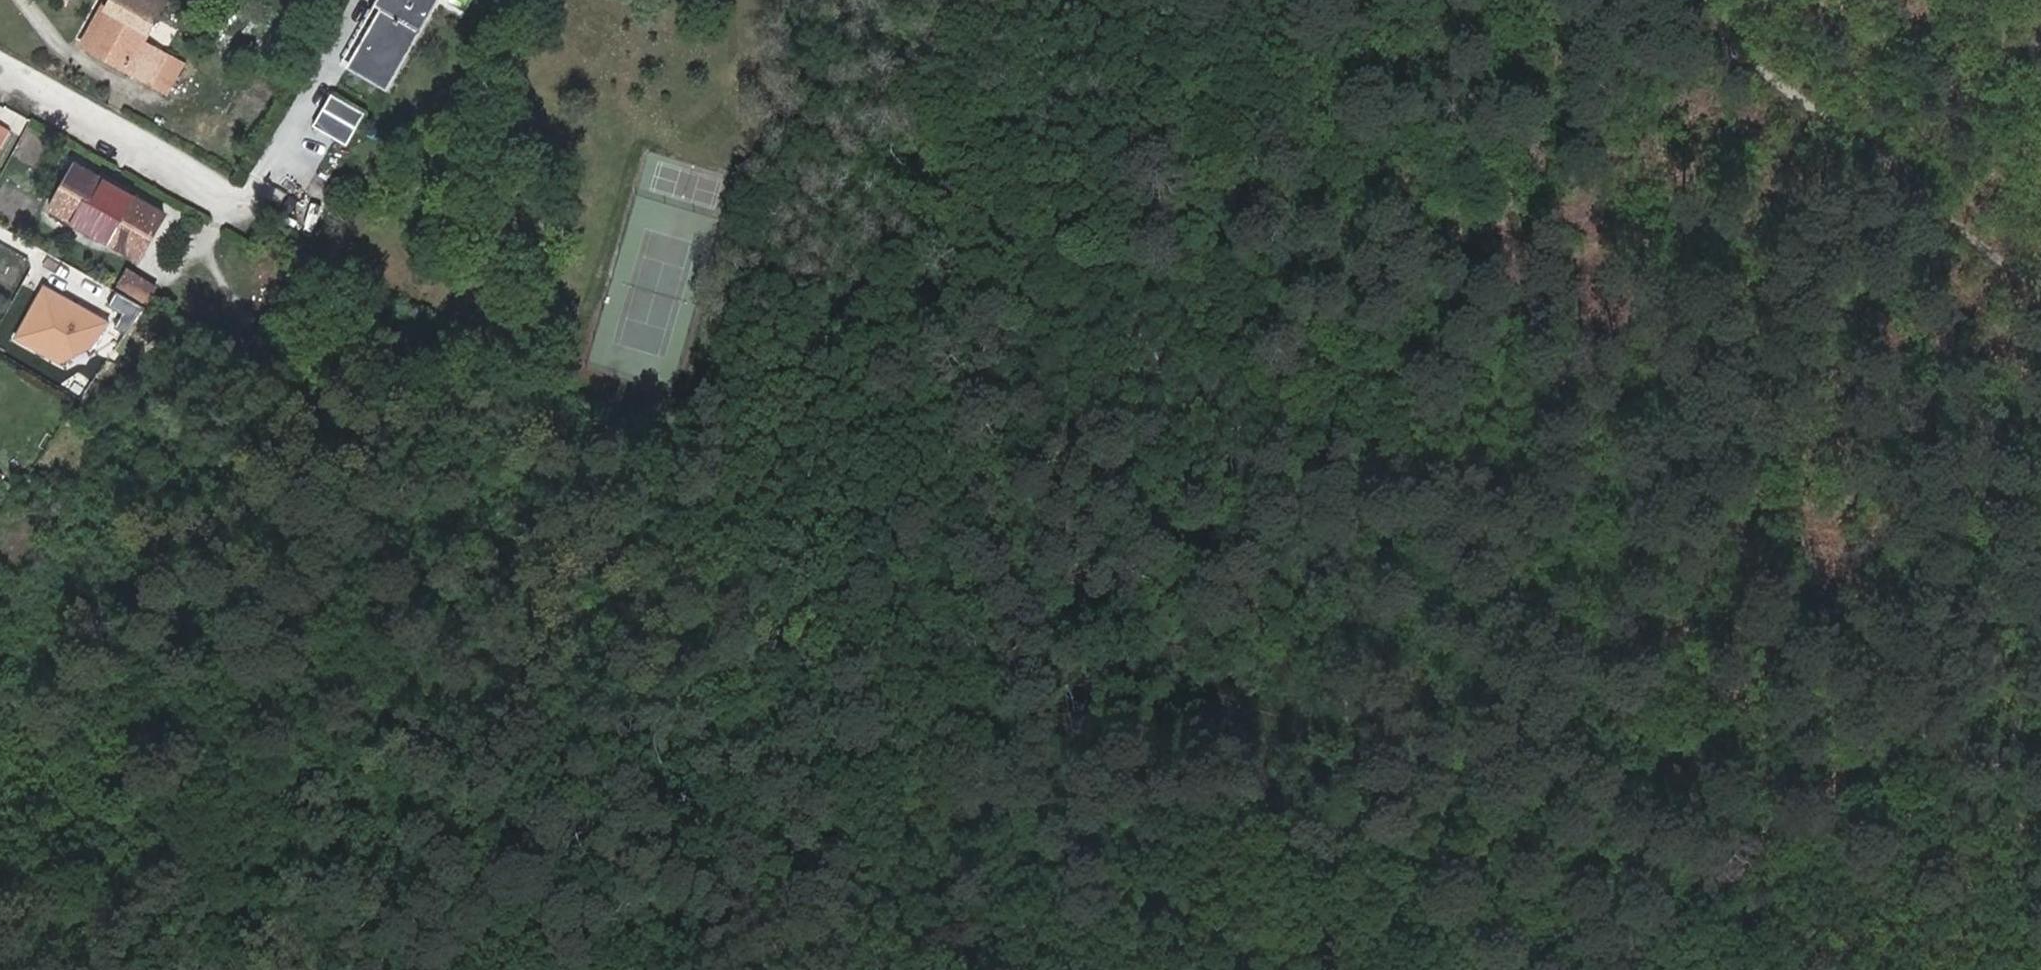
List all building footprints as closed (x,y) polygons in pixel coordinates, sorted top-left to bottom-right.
[(142,41),(162,0),(100,0),(75,51),(167,95),(184,61),(142,41)] [(373,20),(345,70),(379,89),(410,33),(414,36),(434,1),(432,0),(376,0),(367,17),(373,20)] [(367,17),(339,66),(345,70),(373,20),(367,17)] [(329,99),(320,114),(354,133),(362,118),(329,99)] [(77,163),(51,210),(141,259),(168,213),(77,163)] [(130,270),(121,287),(148,303),(158,285),(130,270)] [(95,374),(80,365),(66,386),(82,395),(95,374)]
